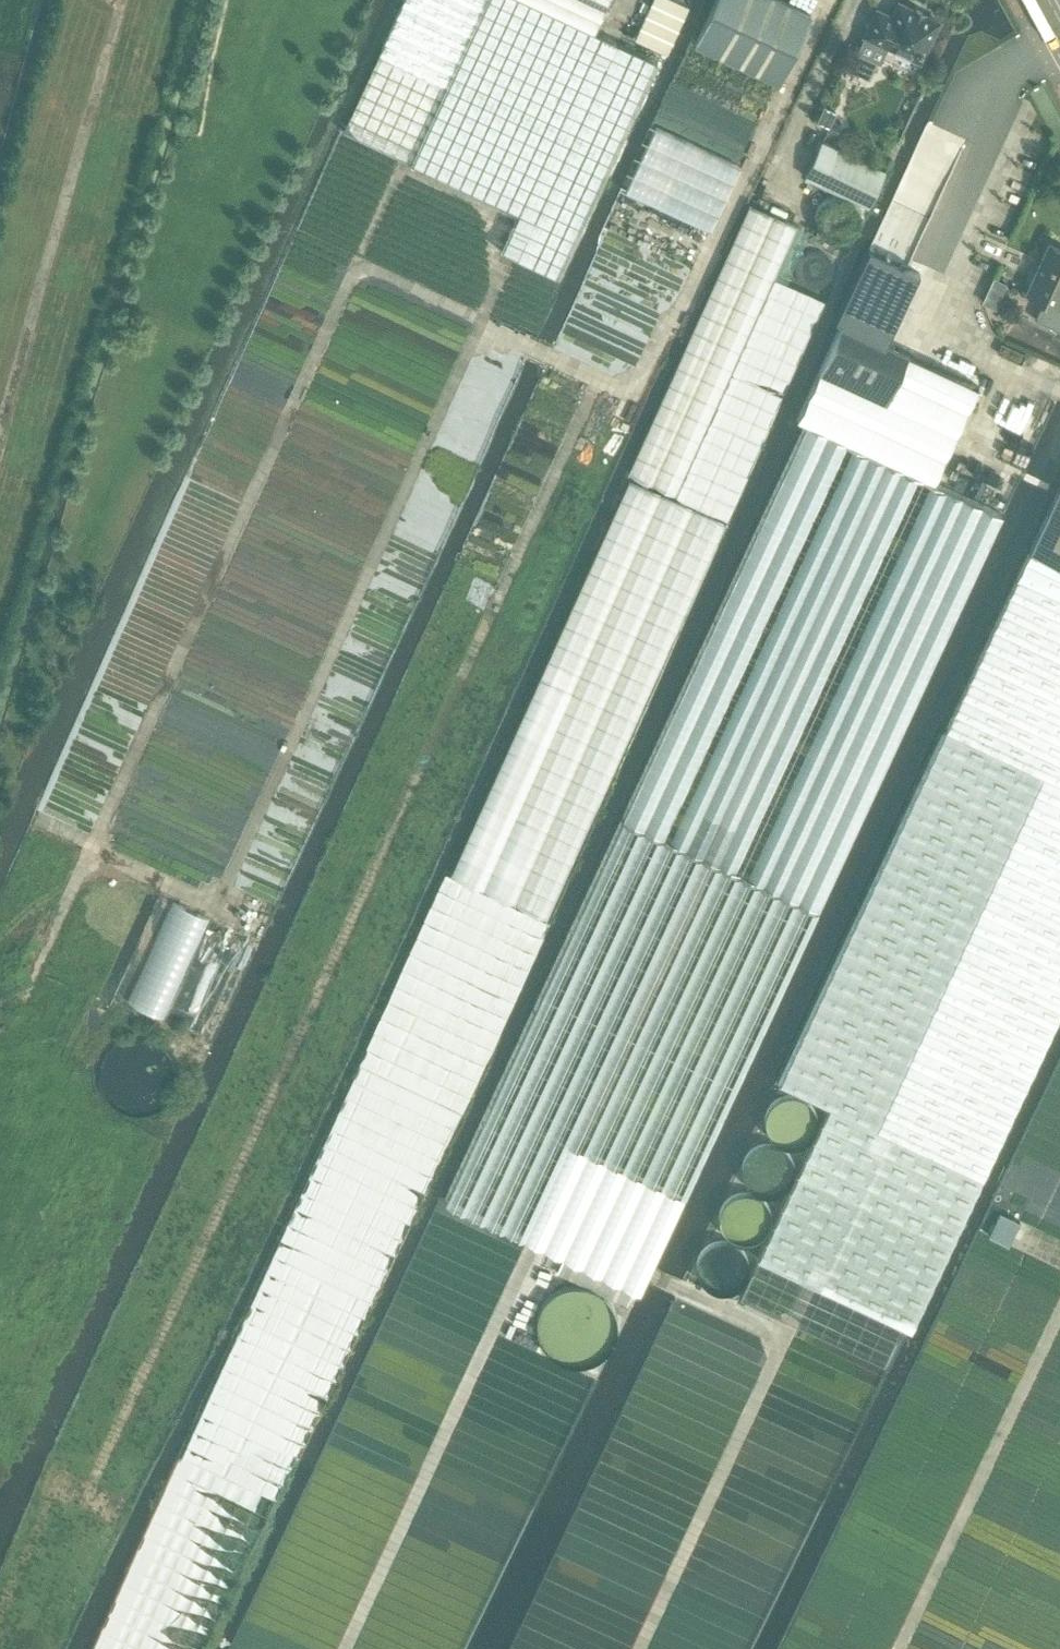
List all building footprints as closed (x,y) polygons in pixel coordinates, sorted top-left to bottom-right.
[(345,133),(415,164),(520,212),(503,247),(561,273),(660,58),(595,28),(534,0),(405,0),(345,133)] [(595,28),(607,0),(534,0),(595,28)] [(635,38),(667,53),(689,6),(676,0),(653,0),(635,38)] [(695,43),(779,82),(811,14),(781,0),(715,0),(695,43)] [(880,62),(888,45),(920,60),(938,21),(925,15),(926,13),(913,7),(912,8),(899,2),(892,16),(877,9),(857,51),(880,62)] [(816,122),(827,128),(828,128),(835,112),(823,106),(816,122)] [(740,167),(656,127),(626,189),(710,229),(740,167)] [(805,176),(869,206),(886,169),(822,139),(805,176)] [(395,157),(370,145),(365,155),(390,167),(395,157)] [(628,472),(630,473),(675,494),(798,225),(751,203),(628,472)] [(1048,242),(1026,289),(1043,297),(1034,316),(1059,328),(1059,247),(1048,242)] [(580,288),(583,290),(621,307),(635,277),(594,258),(580,288)] [(797,416),(807,420),(935,480),(980,385),(841,320),(797,416)] [(807,420),(623,816),(706,855),(719,861),(820,908),(1004,513),(935,480),(807,420)] [(546,917),(724,522),(629,479),(451,874),(546,917)] [(1030,552),(1059,566),(1059,487),(1030,552)] [(758,1259),(806,1281),(818,1287),(907,1329),(911,1330),(1012,1114),(1059,1012),(1059,566),(1030,552),(779,1084),(830,1108),(758,1259)] [(446,1199),(444,1202),(528,1240),(564,1257),(557,1271),(627,1303),(634,1289),(640,1292),(644,1282),(652,1266),(820,908),(719,861),(706,855),(623,816),(446,1199)] [(988,1235),(1008,1245),(1020,1222),(999,1212),(988,1235)]
